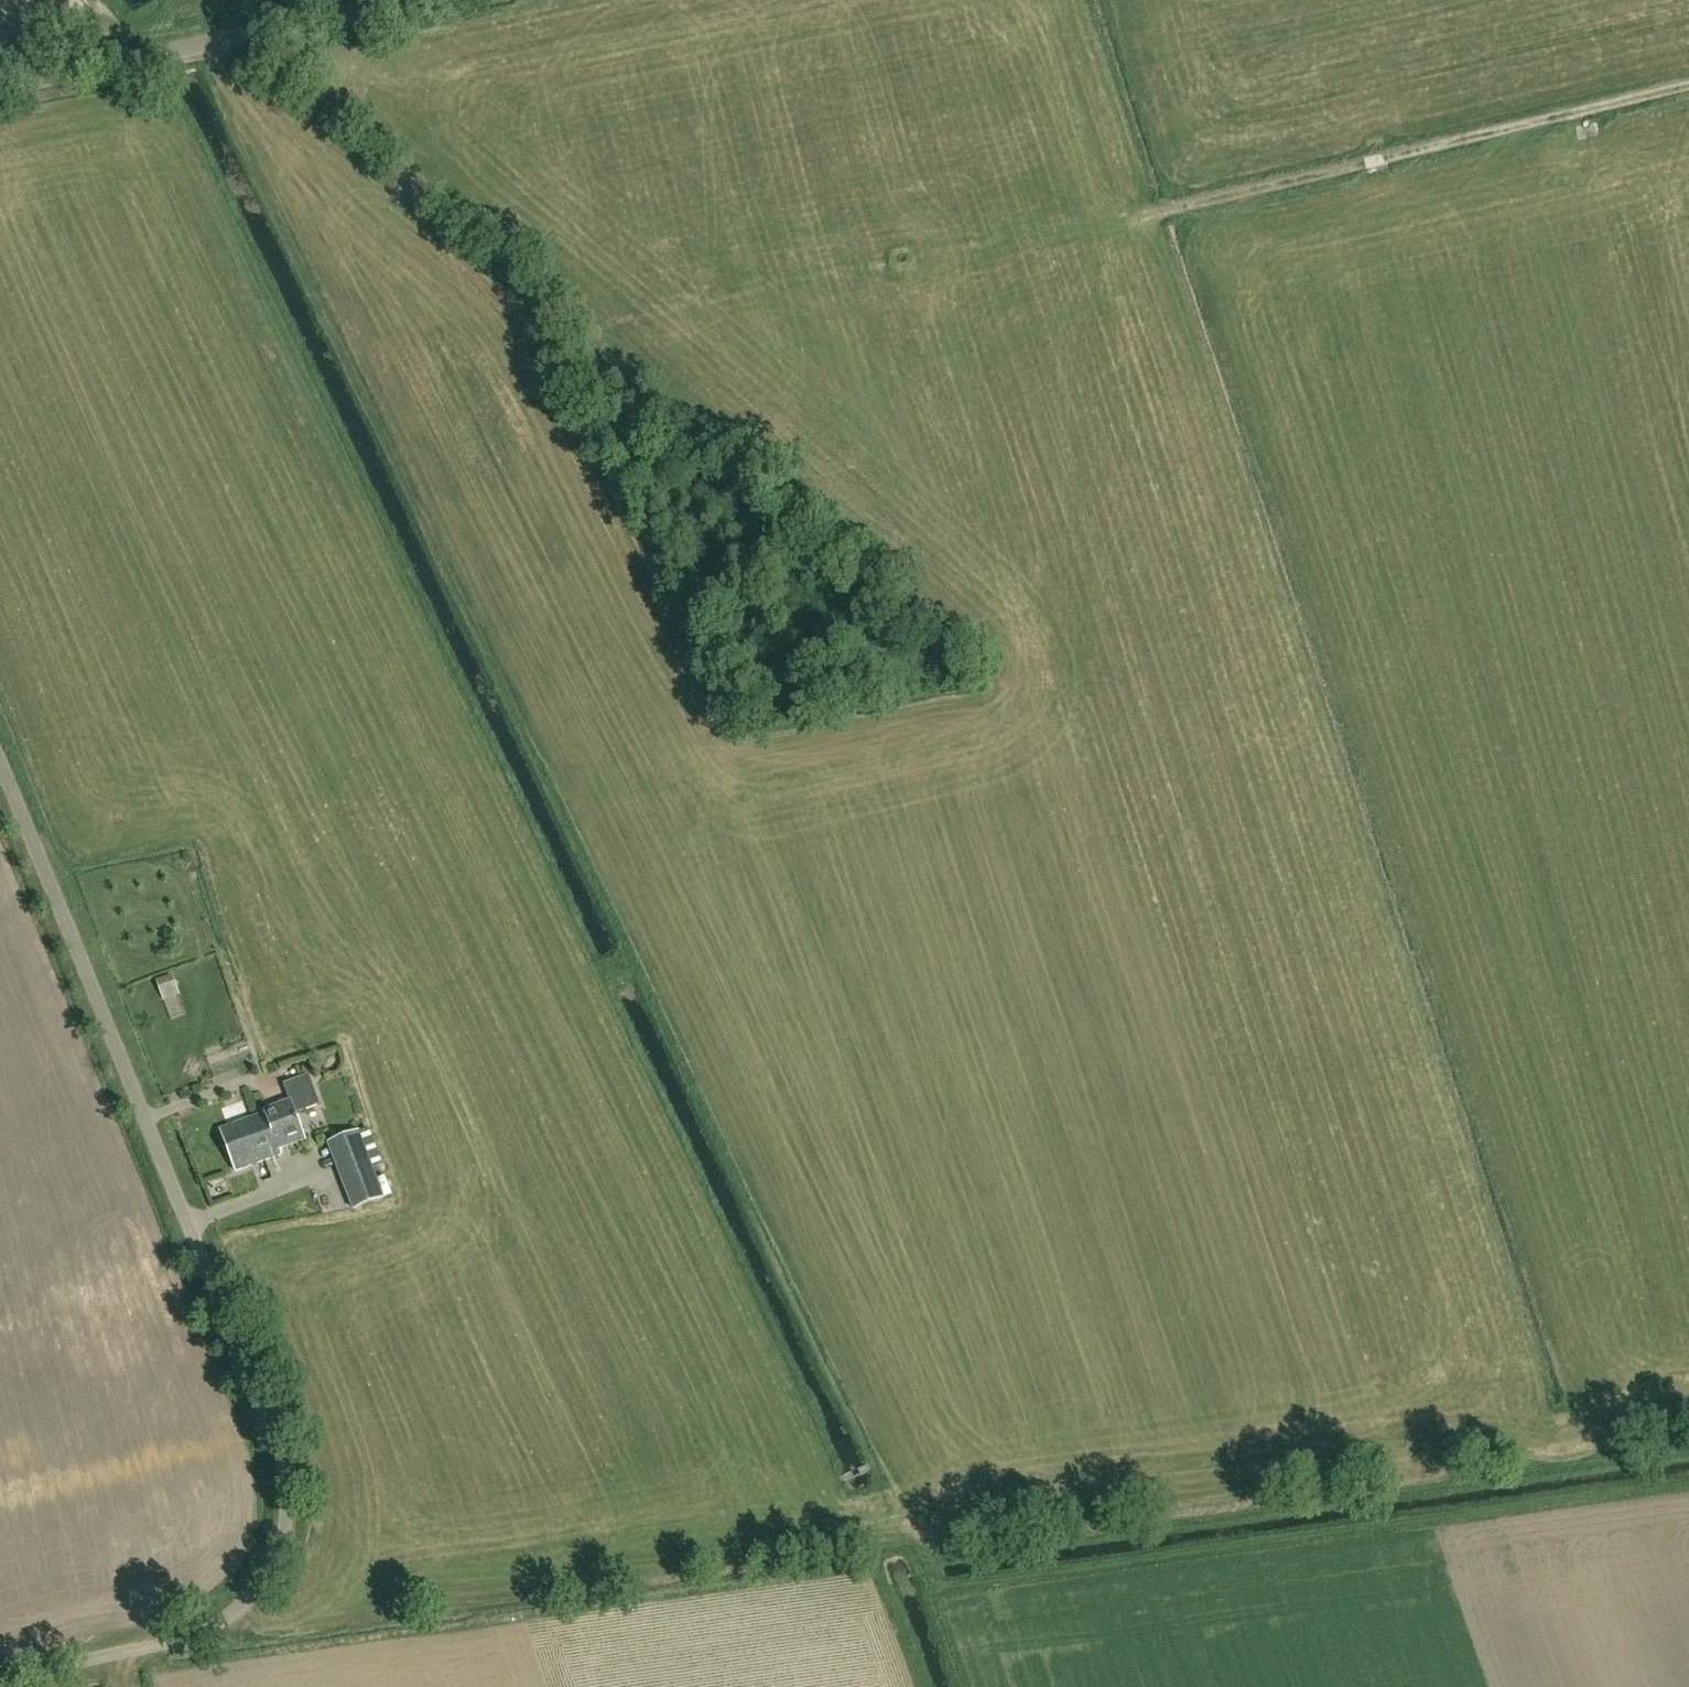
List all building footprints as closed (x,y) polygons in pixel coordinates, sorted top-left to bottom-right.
[(265,1112),(266,1114),(221,1131),(237,1172),(283,1154),(281,1149),(305,1139),(295,1114),(320,1104),(308,1075),(283,1085),(290,1102),(265,1112)] [(328,1144),(355,1213),(386,1200),(375,1170),(384,1167),(370,1129),(362,1133),(361,1131),(328,1144)]
